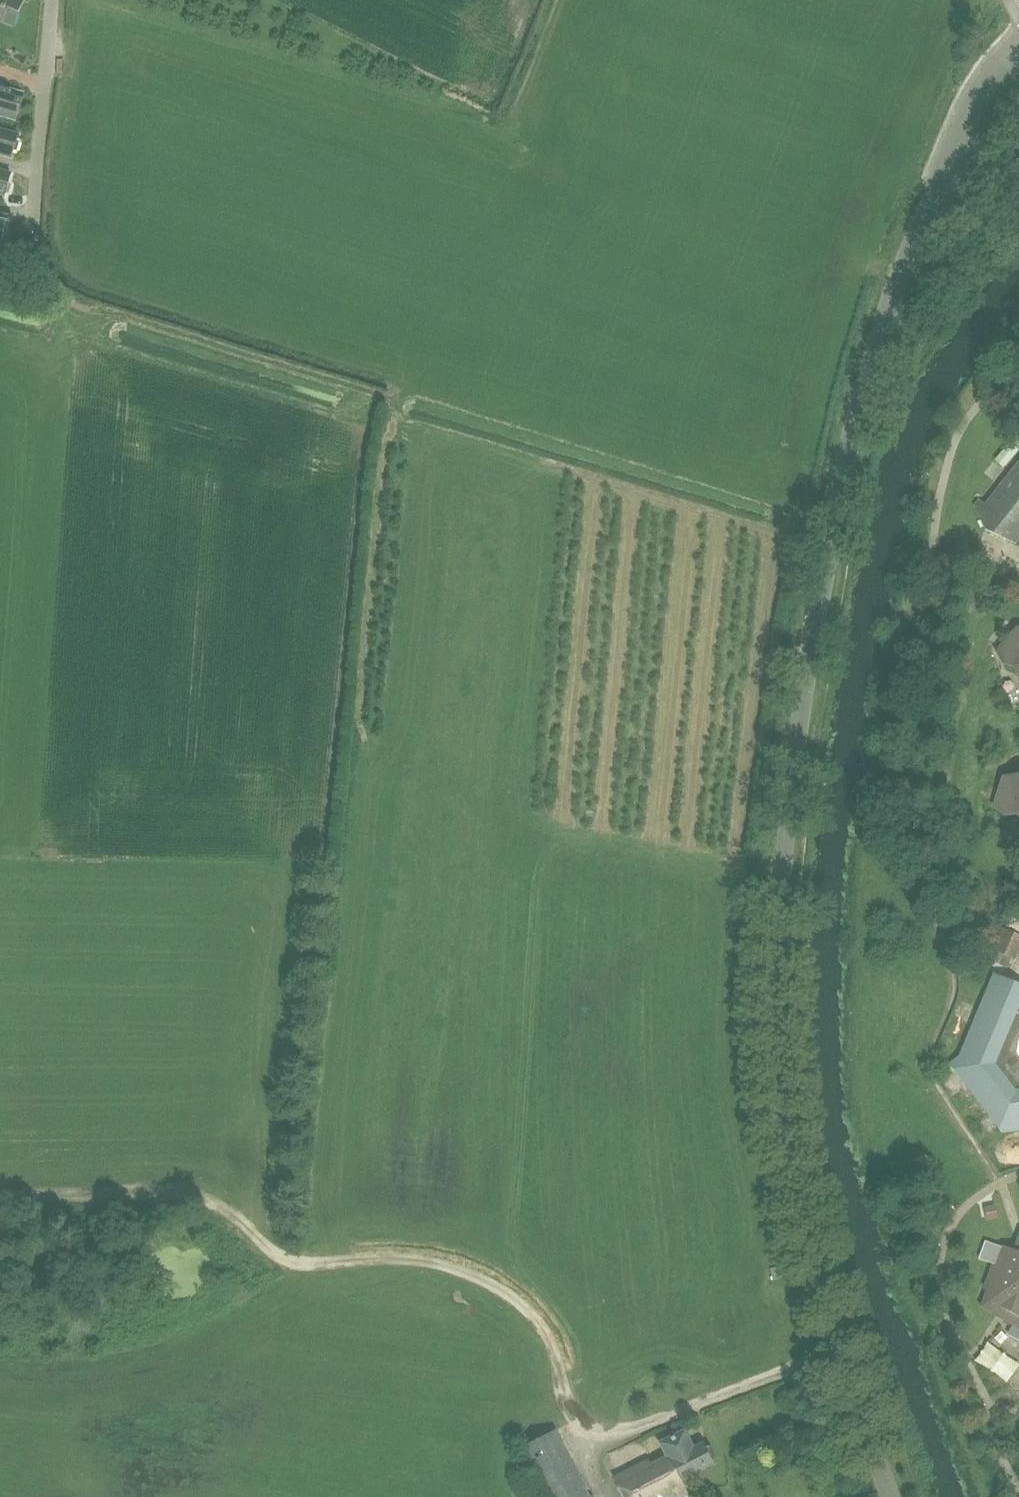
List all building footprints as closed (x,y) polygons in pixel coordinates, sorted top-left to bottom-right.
[(11,26),(21,1),(19,0),(0,0),(0,22),(11,26)] [(0,88),(0,115),(15,120),(23,94),(0,88)] [(11,157),(18,134),(0,129),(0,153),(11,157)] [(4,196),(12,174),(0,171),(0,195),(4,196)] [(5,255),(13,218),(0,215),(0,254),(5,255)] [(975,505),(985,528),(1015,542),(1018,537),(1018,462),(986,503),(980,498),(975,505)] [(1018,673),(1018,628),(998,650),(1004,663),(1015,665),(1018,673)] [(1004,777),(995,804),(1005,813),(1017,812),(1018,814),(1018,775),(1004,777)] [(959,1055),(950,1063),(1002,1131),(1018,1129),(1018,1060),(1015,1055),(1018,1039),(1018,1036),(1018,984),(1003,977),(1011,958),(1015,959),(1018,950),(1018,935),(1003,928),(993,950),(997,952),(989,972),(994,974),(959,1055)] [(982,1308),(1003,1315),(1006,1318),(1005,1321),(1018,1329),(1018,1239),(1014,1251),(1004,1247),(997,1267),(993,1266),(985,1289),(988,1291),(982,1308)] [(614,1479),(623,1496),(684,1496),(689,1494),(683,1480),(714,1464),(712,1460),(715,1456),(710,1446),(705,1446),(704,1444),(693,1450),(684,1432),(661,1444),(667,1457),(651,1465),(648,1461),(614,1479)]
